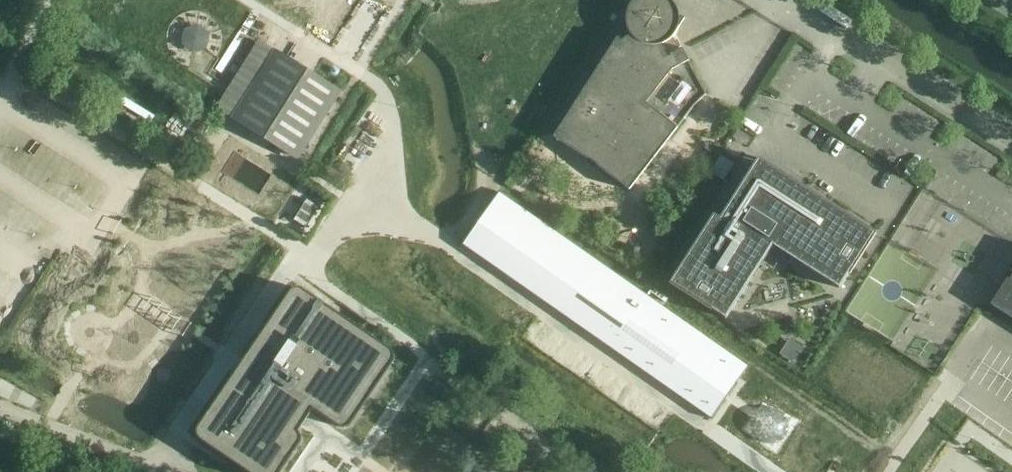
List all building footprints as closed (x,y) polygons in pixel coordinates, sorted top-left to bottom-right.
[(679,15),(679,13),(678,10),(677,8),(675,5),(674,3),(672,1),(671,0),(634,0),(632,2),(631,4),(629,6),(628,9),(627,12),(626,14),(626,16),(626,18),(626,22),(626,25),(627,27),(628,31),(629,33),(631,35),(622,40),(617,37),(554,137),(589,159),(597,164),(596,165),(629,190),(693,107),(697,103),(700,100),(703,97),(706,94),(688,61),(689,61),(682,48),(679,50),(673,37),(675,35),(676,33),(678,30),(685,19),(680,15),(679,15)] [(238,122),(281,54),(262,42),(219,110),(238,122)] [(238,122),(292,156),(335,88),(281,54),(238,122)] [(712,309),(726,319),(773,246),(840,288),(849,274),(850,274),(877,233),(759,158),(756,161),(752,162),(752,168),(720,218),(714,214),(670,283),(711,310),(712,309)] [(515,189),(523,175),(516,170),(507,184),(515,189)] [(500,193),(463,244),(711,418),(747,366),(500,193)] [(1009,280),(1007,278),(990,304),(1011,318),(1011,275),(1009,280)] [(199,426),(198,428),(197,431),(197,434),(198,436),(199,438),(201,440),(248,471),(281,471),(300,444),(301,442),(302,440),(301,437),(301,435),(300,433),(298,431),(301,426),(310,413),(313,409),(337,426),(340,428),(342,428),(344,428),(346,428),(348,427),(350,426),(352,424),(394,364),(395,362),(395,359),(395,357),(395,355),(394,353),(393,351),(391,350),(305,290),(303,289),(301,288),(299,288),(296,289),(294,290),(293,291),(291,293),(199,426)]
